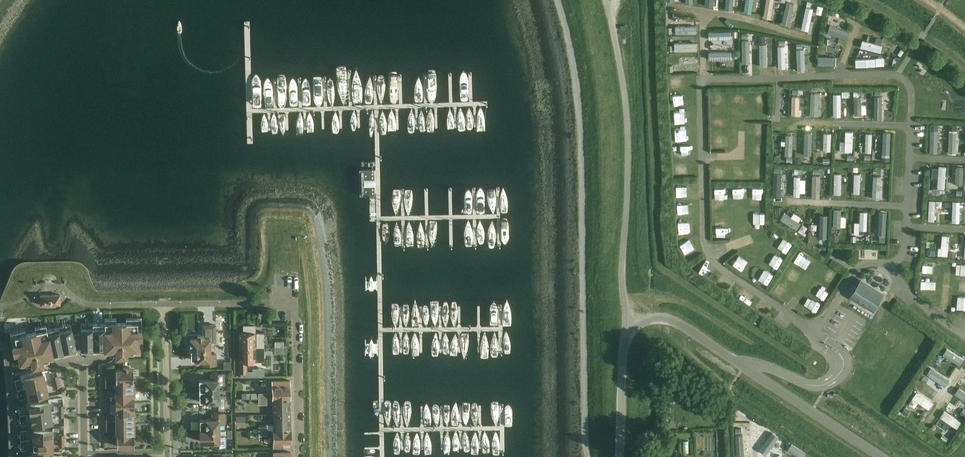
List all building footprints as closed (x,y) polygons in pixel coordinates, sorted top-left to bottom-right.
[(790,10),(803,14),(807,0),(793,0),(790,10)] [(818,21),(821,0),(813,0),(811,20),(818,21)] [(852,28),(855,18),(839,14),(836,24),(852,28)] [(717,21),(717,30),(740,31),(741,23),(717,21)] [(891,42),(894,28),(888,27),(886,33),(871,29),(870,38),(891,42)] [(838,33),(837,41),(846,42),(846,33),(838,33)] [(891,41),(905,44),(908,35),(900,33),(900,36),(893,35),(891,41)] [(827,55),(846,55),(846,47),(827,46),(827,55)] [(894,46),(886,46),(886,55),(895,54),(894,46)] [(865,47),(865,57),(886,56),(886,47),(865,47)] [(820,81),(820,105),(829,105),(828,81),(820,81)] [(872,106),(872,86),(863,86),(863,106),(872,106)] [(884,103),(892,103),(891,86),(884,86),(884,103)] [(720,87),(720,97),(730,97),(730,87),(720,87)] [(765,89),(766,101),(776,101),(775,89),(765,89)] [(681,115),(693,115),(692,103),(681,104),(681,115)] [(761,112),(760,128),(775,128),(776,112),(761,112)] [(684,120),(683,129),(692,130),(693,121),(684,120)] [(822,122),(813,121),(812,142),(821,142),(822,122)] [(795,124),(794,145),(801,145),(802,124),(795,124)] [(832,145),(841,146),(842,126),(833,125),(832,145)] [(685,165),(695,164),(694,156),(684,157),(685,165)] [(744,169),(753,170),(753,160),(745,160),(744,169)] [(830,186),(830,168),(820,168),(821,186),(830,186)] [(690,185),(701,184),(701,173),(690,173),(690,185)] [(774,189),(774,178),(765,177),(764,188),(774,189)] [(743,190),(753,190),(753,179),(743,179),(743,190)] [(732,184),(721,184),(722,194),(732,194),(732,184)] [(692,203),(702,203),(702,191),(692,192),(692,203)] [(801,207),(809,210),(811,205),(803,202),(801,207)] [(807,217),(809,212),(793,203),(790,208),(807,217)] [(820,210),(820,228),(828,228),(828,210),(820,210)] [(761,216),(766,226),(775,221),(770,211),(761,216)] [(733,222),(733,213),(723,213),(723,222),(733,222)] [(813,224),(817,217),(811,213),(807,221),(813,224)] [(701,215),(690,215),(690,222),(701,223),(701,215)] [(787,228),(783,236),(791,239),(795,231),(787,228)] [(786,243),(779,252),(787,258),(793,249),(786,243)] [(805,245),(802,253),(815,257),(818,249),(805,245)] [(799,258),(792,267),(802,275),(809,266),(799,258)] [(844,272),(849,264),(840,259),(836,268),(844,272)] [(771,263),(765,271),(774,277),(779,268),(771,263)] [(929,280),(944,281),(945,269),(930,268),(929,280)] [(785,277),(781,283),(790,288),(793,281),(785,277)] [(873,310),(883,294),(862,280),(852,297),(873,310)] [(820,290),(815,296),(825,303),(829,297),(820,290)] [(40,295),(40,305),(60,304),(60,294),(40,295)] [(841,308),(836,318),(844,322),(849,312),(841,308)] [(105,318),(105,353),(116,353),(118,355),(125,354),(126,353),(126,352),(138,352),(138,337),(142,337),(142,317),(126,318),(126,322),(116,322),(116,318),(105,318)] [(105,353),(105,318),(104,318),(104,323),(93,323),(93,352),(105,352),(105,353)] [(81,352),(93,352),(93,323),(80,323),(81,352)] [(42,361),(53,358),(46,324),(34,327),(35,331),(26,334),(25,329),(10,333),(14,352),(18,351),(21,365),(33,363),(33,364),(34,365),(42,363),(43,362),(42,361)] [(65,355),(58,327),(47,329),(46,324),(53,358),(54,358),(53,357),(65,355)] [(58,327),(65,355),(77,352),(70,324),(58,327)] [(191,348),(210,348),(209,342),(216,342),(215,324),(209,324),(209,327),(202,328),(203,334),(197,334),(197,335),(188,335),(188,342),(191,345),(191,348)] [(243,332),(239,332),(239,347),(255,347),(263,347),(263,332),(255,332),(255,325),(243,325),(243,332)] [(283,352),(283,347),(283,341),(275,341),(275,352),(283,352)] [(964,355),(964,347),(954,341),(950,347),(964,355)] [(255,347),(239,347),(239,361),(240,361),(240,373),(241,373),(241,377),(253,376),(253,372),(246,372),(246,361),(255,361),(264,361),(263,347),(255,347)] [(210,348),(191,348),(191,359),(203,359),(203,365),(216,364),(216,354),(210,354),(210,348)] [(116,381),(133,380),(133,369),(129,369),(129,367),(123,367),(123,369),(116,369),(116,381)] [(27,388),(45,384),(43,373),(24,378),(27,388)] [(199,390),(218,390),(218,384),(224,384),(224,373),(211,373),(211,379),(199,379),(199,390)] [(116,391),(133,391),(133,380),(116,381),(116,391)] [(272,398),(290,398),(289,380),(272,380),(272,398)] [(45,384),(27,388),(29,399),(48,394),(45,384)] [(218,390),(199,390),(199,401),(211,401),(211,407),(224,406),(224,396),(218,396),(218,390)] [(116,402),(133,402),(133,391),(116,391),(116,402)] [(282,411),(290,411),(290,398),(272,398),(273,416),(282,416),(282,411)] [(31,414),(50,412),(49,401),(30,403),(30,406),(29,406),(30,413),(31,412),(31,414)] [(116,413),(134,413),(133,402),(116,402),(116,413)] [(273,429),(290,429),(290,411),(282,411),(282,416),(273,416),(273,424),(259,424),(259,429),(267,429),(273,428),(273,429)] [(50,412),(31,414),(33,425),(52,423),(50,412)] [(116,424),(134,423),(134,413),(116,413),(116,424)] [(200,430),(219,429),(219,423),(225,423),(225,413),(212,413),(212,419),(199,419),(200,430)] [(117,434),(134,434),(134,423),(116,424),(117,434)] [(744,439),(754,438),(754,427),(744,427),(744,439)] [(33,440),(52,440),(52,429),(33,430),(33,440)] [(219,429),(200,430),(200,441),(212,441),(212,446),(225,446),(225,435),(219,435),(219,429)] [(290,429),(273,429),(273,447),(283,447),(283,442),(290,442),(290,429)] [(134,434),(117,434),(117,446),(134,445),(134,434)] [(812,448),(813,442),(798,437),(796,443),(812,448)] [(52,440),(33,440),(33,451),(53,451),(52,440)]
